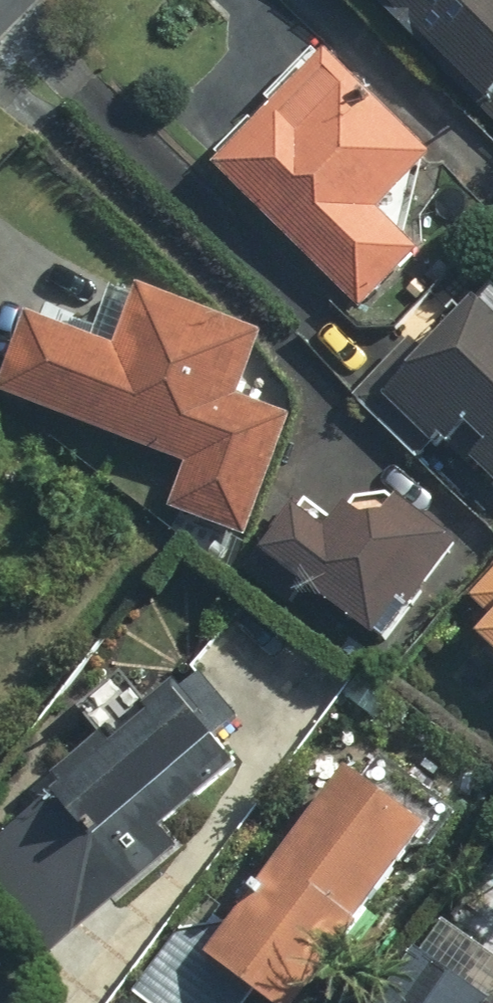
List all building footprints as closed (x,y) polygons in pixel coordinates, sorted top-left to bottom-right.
[(492,99),(492,0),(394,0),(492,99)] [(443,145),(341,41),(227,152),(368,296),(423,242),(383,202),(443,145)] [(125,334),(46,304),(15,382),(197,453),(180,496),(254,525),(300,408),(249,388),(274,325),(148,275),(125,334)] [(401,383),(492,477),(492,293),(401,383)] [(343,523),(312,498),(279,538),(397,632),(474,537),(414,489),(394,515),(367,493),(343,523)] [(478,600),(492,613),(492,583),(478,600)] [(0,838),(0,877),(58,946),(186,840),(170,820),(262,742),(201,670),(0,838)] [(445,819),(366,758),(225,940),(304,1001),(445,819)] [(430,943),(390,1002),(492,1002),(492,984),(430,943)]
